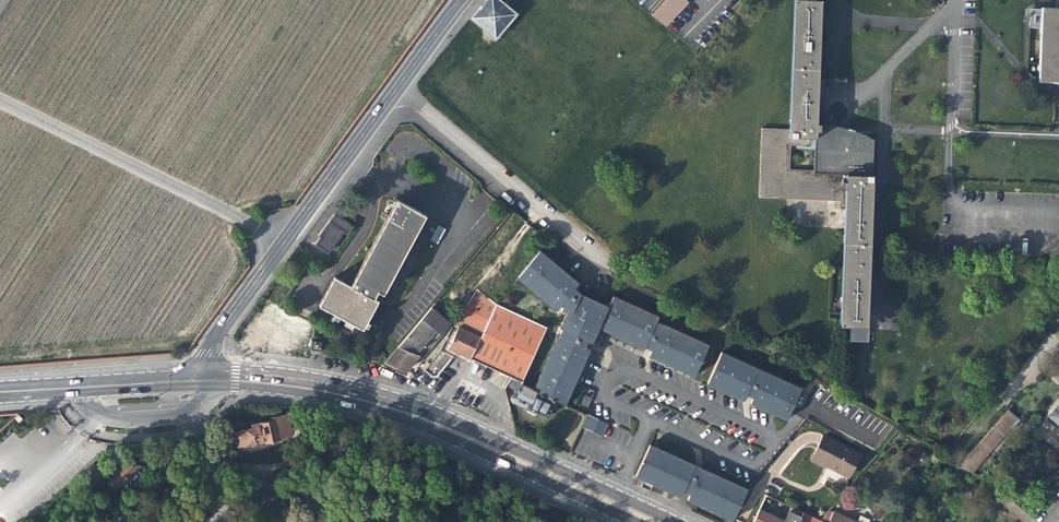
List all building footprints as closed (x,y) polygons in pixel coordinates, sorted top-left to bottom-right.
[(503,0),(484,0),(470,17),(497,38),(519,13),(503,0)] [(653,15),(668,26),(689,3),(687,0),(668,0),(653,15)] [(822,0),(792,0),(786,128),(761,126),(758,198),(842,201),(837,324),(844,325),(846,338),(864,340),(865,327),(867,322),(872,133),(861,132),(847,126),(820,124),(817,121),(822,0)] [(1058,82),(1058,7),(1040,7),(1039,35),(1037,81),(1055,82),(1058,82)] [(362,329),(364,326),(367,321),(378,300),(373,298),(377,290),(383,293),(425,215),(396,199),(358,270),(355,275),(350,285),(334,277),(318,305),(362,329)] [(334,214),(319,236),(321,237),(316,244),(328,253),(343,232),(347,235),(352,228),(334,214)] [(545,250),(521,275),(557,310),(581,285),(545,250)] [(470,357),(495,303),(476,289),(453,325),(457,327),(447,351),(457,355),(468,361),(470,357)] [(561,330),(559,334),(583,345),(587,347),(588,345),(588,343),(593,345),(601,330),(610,311),(582,298),(575,291),(557,310),(566,310),(559,329),(561,330)] [(660,322),(614,301),(600,330),(645,352),(646,351),(652,354),(664,330),(658,327),(660,322)] [(546,328),(495,303),(470,357),(477,360),(521,380),(546,328)] [(269,306),(264,313),(286,330),(290,323),(269,306)] [(431,307),(385,361),(396,367),(405,371),(418,356),(421,355),(449,322),(431,307)] [(666,325),(666,326),(664,329),(651,356),(696,378),(711,347),(666,325)] [(532,389),(554,400),(565,405),(591,351),(586,349),(587,347),(583,345),(559,334),(559,336),(558,335),(532,389)] [(440,351),(424,370),(433,376),(437,376),(451,357),(440,351)] [(707,388),(730,400),(732,395),(738,398),(750,373),(744,370),(745,369),(722,357),(707,388)] [(796,394),(750,373),(736,403),(781,425),(796,394)] [(546,417),(554,400),(532,389),(520,383),(510,397),(512,400),(527,408),(527,412),(533,415),(536,412),(546,417)] [(585,397),(580,409),(585,412),(591,400),(585,397)] [(1047,415),(1057,424),(1058,420),(1058,402),(1047,415)] [(1005,410),(958,466),(969,471),(1006,425),(1013,417),(1005,410)] [(265,440),(266,442),(279,439),(278,437),(291,434),(287,415),(272,419),(273,424),(263,427),(263,425),(252,428),(253,431),(236,435),(239,446),(265,440)] [(580,429),(592,435),(599,422),(587,416),(584,421),(580,429)] [(831,466),(848,475),(858,454),(822,435),(810,459),(823,465),(825,463),(831,466)] [(690,493),(701,468),(697,466),(694,465),(671,454),(654,446),(649,444),(635,475),(645,479),(658,485),(665,489),(681,496),(683,490),(690,493)] [(748,487),(701,468),(688,499),(726,517),(748,487)] [(1014,493),(1006,503),(1018,513),(1027,521),(1028,521),(1041,504),(1014,493)] [(801,517),(803,513),(791,507),(789,513),(801,517)] [(773,518),(774,517),(759,509),(753,521),(781,521),(773,518)] [(869,520),(859,516),(856,521),(833,511),(828,521),(868,521),(869,520)] [(801,517),(789,513),(784,521),(798,521),(801,517)] [(803,513),(801,517),(798,521),(823,521),(803,513)]
